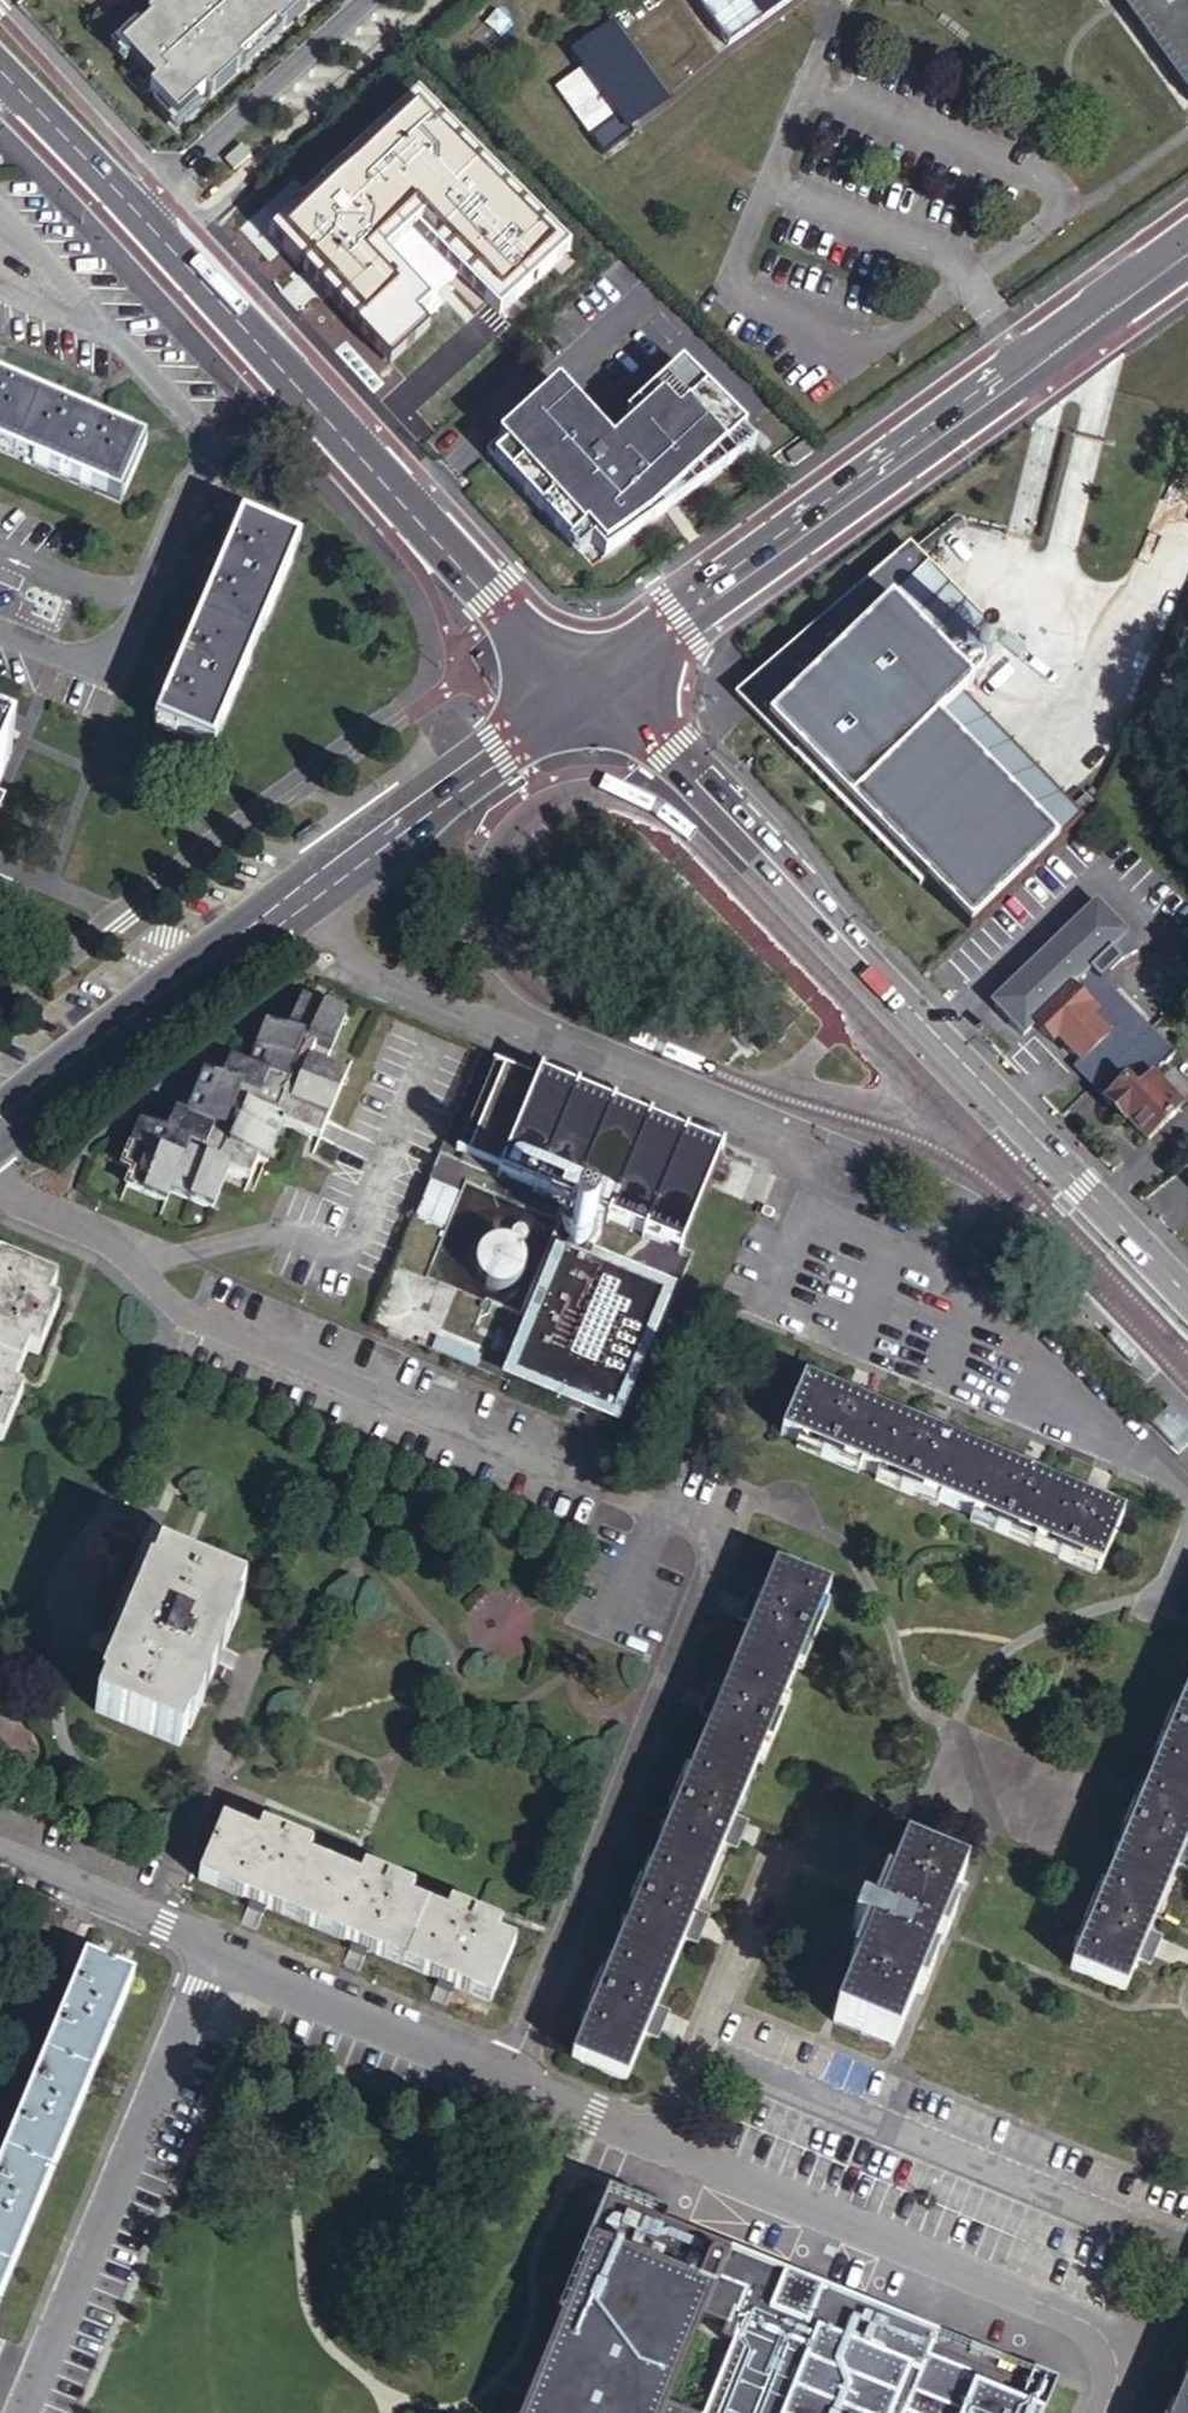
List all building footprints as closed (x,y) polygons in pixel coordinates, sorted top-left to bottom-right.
[(101,42),(180,130),(323,0),(147,0),(101,42)] [(728,45),(791,0),(695,0),(728,45)] [(1182,119),(1187,114),(1187,0),(1095,0),(1182,119)] [(627,126),(666,98),(614,27),(576,55),(585,67),(554,89),(602,157),(633,135),(627,126)] [(425,97),(389,130),(412,154),(422,165),(418,168),(432,184),(472,149),(425,97)] [(412,154),(408,157),(418,168),(422,165),(412,154)] [(353,245),(384,217),(345,174),(290,226),(323,263),(335,253),(344,263),(358,251),(353,245)] [(485,231),(471,244),(495,271),(517,250),(536,270),(573,236),(529,188),(492,222),(493,224),(498,229),(492,233),(485,231)] [(493,224),(485,231),(492,233),(498,229),(493,224)] [(414,246),(377,280),(381,284),(418,250),(414,246)] [(418,250),(381,284),(404,310),(395,318),(411,336),(416,332),(426,343),(447,367),(487,331),(440,279),(442,277),(418,250)] [(416,332),(411,336),(421,347),(426,343),(416,332)] [(122,499),(148,437),(105,419),(109,408),(89,400),(84,411),(3,377),(7,366),(0,363),(0,449),(122,499)] [(556,390),(486,455),(571,553),(582,543),(591,556),(749,453),(680,375),(622,423),(628,430),(609,448),(556,390)] [(161,718),(220,742),(304,544),(245,518),(227,559),(217,555),(209,575),(219,579),(185,659),(175,655),(167,674),(177,678),(161,718)] [(900,607),(756,706),(929,884),(976,932),(1064,848),(944,723),(969,699),(979,689),(900,607)] [(969,699),(944,723),(1064,848),(1088,824),(969,699)] [(929,884),(756,706),(752,709),(925,887),(929,884)] [(11,755),(3,751),(9,734),(0,730),(0,783),(11,755)] [(1029,1039),(1041,1028),(1078,992),(1134,938),(1102,905),(1008,996),(1013,1022),(1029,1039)] [(1107,1032),(1096,1022),(1101,1017),(1078,992),(1041,1028),(1060,1047),(1065,1042),(1085,1063),(1087,1065),(1114,1039),(1107,1032)] [(300,1106),(336,1123),(357,1080),(335,1068),(355,1011),(311,996),(299,1034),(273,1023),(259,1065),(252,1087),(231,1077),(214,1068),(193,1112),(184,1107),(174,1129),(147,1116),(127,1160),(137,1165),(131,1180),(170,1199),(176,1187),(216,1207),(234,1170),(252,1180),(264,1159),(273,1163),(291,1126),(300,1106)] [(1013,1022),(1008,996),(997,1006),(1013,1022)] [(1156,1032),(1158,1030),(1133,1005),(1107,1032),(1114,1039),(1087,1065),(1085,1063),(1079,1069),(1099,1089),(1156,1032)] [(1156,1032),(1099,1089),(1113,1102),(1109,1105),(1129,1126),(1133,1122),(1152,1143),(1154,1141),(1167,1129),(1187,1110),(1157,1078),(1179,1056),(1156,1032)] [(252,1087),(259,1065),(239,1051),(231,1077),(252,1087)] [(501,1168),(539,1078),(504,1063),(470,1144),(475,1146),(471,1156),(501,1168)] [(539,1078),(501,1168),(686,1246),(726,1148),(541,1072),(539,1078)] [(291,1126),(324,1134),(336,1123),(300,1106),(291,1126)] [(1167,1129),(1154,1141),(1160,1148),(1174,1135),(1167,1129)] [(572,1228),(571,1233),(572,1237),(575,1240),(578,1243),(583,1244),(587,1243),(591,1241),(594,1237),(595,1233),(595,1229),(593,1225),(590,1222),(586,1220),(581,1220),(577,1222),(574,1224),(572,1228)] [(484,1249),(483,1251),(483,1255),(483,1259),(483,1263),(485,1267),(487,1271),(489,1274),(492,1276),(494,1278),(498,1280),(502,1281),(505,1281),(510,1282),(515,1280),(523,1276),(526,1273),(529,1268),(531,1264),(532,1259),(532,1252),(530,1247),(528,1243),(525,1240),(521,1236),(518,1235),(513,1233),(508,1232),(502,1232),(496,1235),(490,1239),(487,1242),(484,1249)] [(668,1290),(566,1248),(514,1373),(616,1413),(668,1290)] [(17,1259),(2,1253),(0,1257),(0,1299),(17,1259)] [(0,1299),(0,1438),(5,1440),(25,1391),(15,1387),(31,1349),(41,1354),(62,1305),(52,1301),(61,1279),(17,1259),(0,1299)] [(783,1439),(1105,1571),(1127,1517),(1112,1511),(1117,1498),(1090,1486),(1084,1499),(1049,1486),(1054,1473),(1025,1460),(1020,1473),(952,1445),(957,1433),(930,1422),(924,1434),(872,1413),(877,1400),(847,1388),(842,1400),(805,1385),(783,1439)] [(235,1561),(198,1544),(187,1570),(224,1585),(235,1561)] [(224,1585),(187,1570),(161,1560),(156,1576),(150,1574),(121,1641),(103,1686),(106,1687),(99,1705),(115,1712),(183,1742),(191,1723),(194,1724),(240,1614),(236,1612),(244,1596),(224,1585)] [(571,2057),(627,2081),(646,2035),(659,2040),(670,2012),(658,2007),(685,1938),(699,1943),(710,1915),(698,1909),(725,1841),(738,1847),(749,1821),(736,1815),(831,1584),(777,1561),(764,1591),(752,1586),(740,1614),(753,1620),(724,1689),(712,1684),(700,1711),(712,1717),(571,2057)] [(1126,1992),(1139,1961),(1152,1966),(1159,1949),(1163,1938),(1151,1933),(1179,1864),(1187,1868),(1187,1682),(1071,1968),(1126,1992)] [(440,1977),(455,1984),(491,2000),(517,1941),(499,1934),(502,1923),(453,1902),(448,1912),(411,1897),(416,1887),(368,1865),(363,1875),(310,1853),(315,1843),(265,1822),(261,1832),(225,1817),(201,1875),(252,1897),(268,1904),(353,1940),(370,1947),(440,1977)] [(834,2020),(895,2045),(966,1875),(903,1850),(875,1919),(859,1912),(852,1929),(860,1933),(869,1936),(834,2020)] [(268,1904),(252,1897),(248,1907),(264,1914),(268,1904)] [(370,1947),(353,1940),(350,1950),(366,1957),(370,1947)] [(137,1974),(89,1954),(0,2162),(0,2303),(137,1974)] [(455,1984),(440,1977),(437,1985),(452,1992),(455,1984)] [(956,2384),(916,2368),(925,2345),(598,2209),(514,2412),(609,2412),(635,2352),(657,2361),(652,2373),(665,2378),(651,2412),(1006,2412),(953,2391),(956,2384)] [(1170,2412),(1187,2412),(1187,2371),(1170,2412)] [(1042,2394),(1020,2384),(1008,2412),(1034,2412),(1042,2394)]
